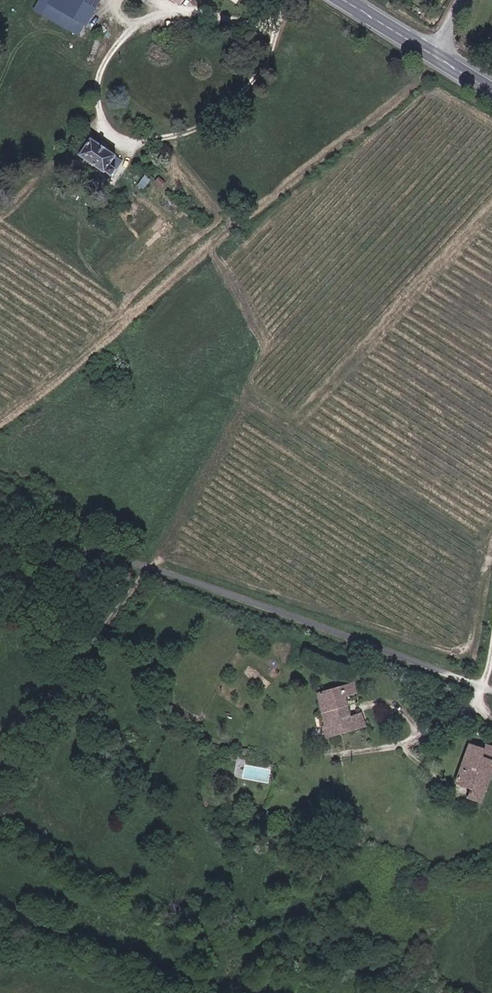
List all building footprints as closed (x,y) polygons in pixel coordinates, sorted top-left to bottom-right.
[(43,10),(79,32),(98,0),(49,0),(43,10)] [(109,173),(116,164),(108,160),(114,152),(89,134),(77,153),(109,173)] [(108,160),(116,164),(121,157),(114,152),(108,160)] [(336,727),(329,729),(326,729),(328,739),(369,727),(365,714),(355,717),(349,696),(359,693),(356,683),(319,694),(322,706),(330,704),(336,727)] [(330,704),(322,706),(329,729),(336,727),(330,704)] [(472,744),(458,784),(471,789),(467,799),(482,804),(491,775),(491,768),(482,764),(487,751),(472,744)]
